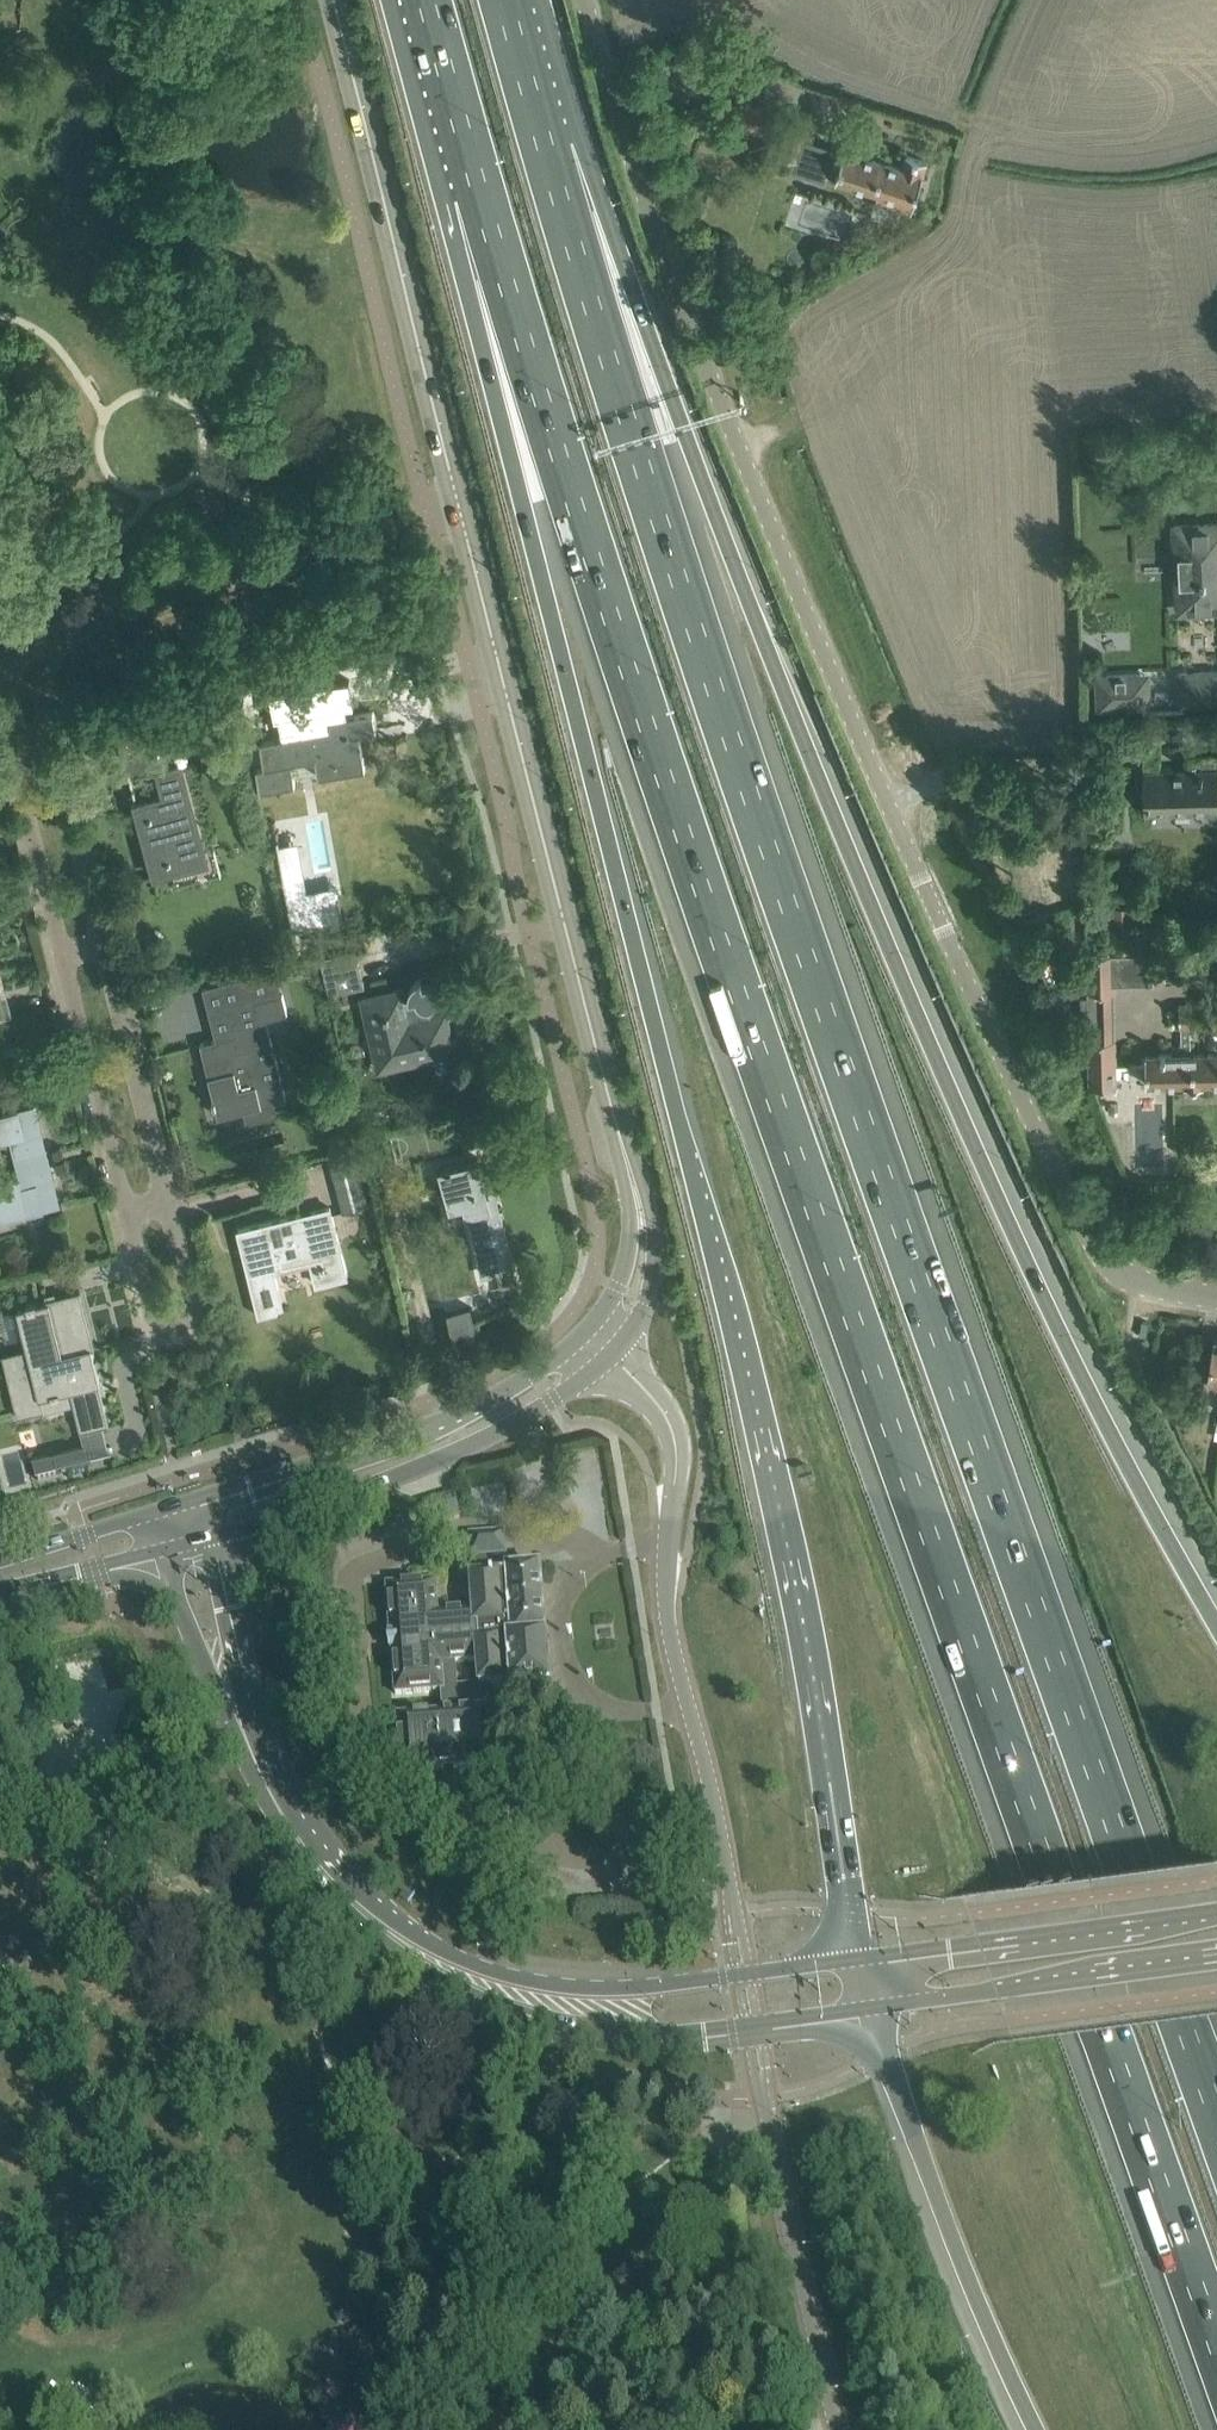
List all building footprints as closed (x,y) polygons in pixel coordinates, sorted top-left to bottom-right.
[(728,127),(749,135),(752,148),(769,144),(766,132),(773,130),(766,105),(728,104),(728,127)] [(912,211),(927,161),(906,155),(902,167),(845,149),(842,159),(802,147),(807,133),(790,127),(780,159),(796,164),(794,168),(823,177),(824,173),(836,177),(836,179),(878,193),(876,200),(912,211)] [(1174,526),(1175,543),(1181,543),(1183,599),(1199,598),(1199,610),(1208,610),(1216,609),(1216,524),(1204,524),(1174,526)] [(1177,670),(1178,706),(1216,704),(1216,669),(1177,670)] [(1149,670),(1095,672),(1096,710),(1151,707),(1149,670)] [(265,766),(257,768),(261,791),(296,784),(292,763),(316,758),(319,776),(342,772),(366,768),(361,741),(354,743),(352,734),(377,730),(373,710),(350,715),(348,715),(346,706),(354,705),(350,678),(270,693),(275,719),(279,718),(282,738),(260,742),(265,766)] [(152,729),(119,738),(128,773),(161,764),(152,729)] [(1158,747),(1143,747),(1143,771),(1145,812),(1216,810),(1216,755),(1188,756),(1186,769),(1158,770),(1158,747)] [(156,875),(179,869),(207,861),(181,766),(159,772),(166,797),(137,805),(156,875)] [(279,839),(277,840),(293,929),(343,920),(339,895),(338,896),(337,887),(305,892),(300,861),(283,864),(279,844),(279,839)] [(1132,905),(1104,906),(1105,953),(1114,953),(1115,984),(1152,983),(1151,952),(1133,952),(1132,905)] [(321,958),(330,996),(365,988),(357,949),(321,958)] [(1105,953),(1088,954),(1089,991),(1105,991),(1115,991),(1115,984),(1114,953),(1105,953)] [(214,1039),(200,1043),(214,1099),(212,1099),(214,1105),(215,1105),(218,1116),(243,1109),(275,1101),(286,1099),(266,1018),(287,1013),(282,994),(275,996),(273,985),(280,983),(276,968),(241,977),(246,1003),(230,1007),(236,1034),(214,1039)] [(11,1014),(0,971),(0,1017),(11,1014)] [(409,990),(408,993),(408,994),(406,988),(362,998),(379,1069),(455,1052),(445,1011),(432,1014),(430,1005),(431,1005),(433,1004),(435,1003),(436,1002),(437,1000),(438,999),(438,997),(438,996),(438,994),(438,991),(437,989),(436,987),(434,986),(433,985),(432,985),(430,984),(428,984),(427,984),(424,984),(422,978),(421,977),(418,979),(417,979),(414,981),(412,983),(411,985),(410,987),(409,990)] [(1105,991),(1089,991),(1090,1039),(1092,1083),(1092,1087),(1093,1087),(1117,1086),(1116,1038),(1105,1038),(1105,991)] [(1179,1026),(1180,1044),(1172,1044),(1173,1054),(1145,1054),(1146,1084),(1184,1083),(1184,1084),(1204,1084),(1204,1082),(1216,1082),(1216,1053),(1191,1053),(1190,1026),(1216,1025),(1216,1004),(1179,1004),(1179,1026)] [(0,1069),(0,1088),(9,1086),(5,1068),(0,1069)] [(0,1182),(0,1218),(59,1204),(34,1105),(0,1114),(0,1140),(12,1137),(22,1177),(0,1182)] [(389,1130),(372,1134),(380,1165),(396,1161),(389,1130)] [(456,1164),(439,1168),(448,1206),(464,1202),(480,1271),(490,1268),(513,1263),(500,1209),(500,1208),(491,1210),(487,1195),(479,1159),(456,1164)] [(363,1184),(338,1191),(343,1210),(369,1203),(363,1184)] [(261,1224),(237,1230),(258,1315),(277,1310),(276,1308),(284,1306),(276,1271),(311,1262),(316,1284),(323,1282),(346,1276),(330,1208),(284,1219),(261,1224)] [(27,1348),(2,1354),(9,1378),(94,1357),(92,1348),(94,1348),(80,1290),(45,1299),(46,1301),(36,1304),(35,1302),(27,1304),(27,1306),(17,1309),(27,1348)] [(471,1306),(447,1312),(453,1340),(478,1335),(471,1306)] [(1139,1326),(1138,1336),(1152,1337),(1153,1327),(1139,1326)] [(1207,1380),(1216,1382),(1216,1339),(1215,1339),(1207,1380)] [(94,1357),(9,1378),(18,1416),(44,1409),(41,1397),(51,1394),(52,1397),(61,1394),(60,1392),(71,1390),(81,1430),(109,1423),(99,1383),(101,1382),(98,1370),(99,1370),(97,1358),(95,1358),(94,1357)] [(86,1444),(51,1452),(56,1475),(91,1467),(86,1444)] [(435,1584),(387,1587),(391,1634),(389,1634),(390,1650),(392,1651),(395,1694),(442,1691),(441,1662),(477,1661),(479,1688),(486,1687),(504,1686),(504,1685),(512,1684),(512,1691),(526,1690),(550,1688),(541,1570),(507,1573),(508,1578),(494,1579),(493,1556),(506,1555),(504,1533),(470,1536),(470,1545),(471,1557),(473,1580),(471,1580),(474,1612),(437,1614),(435,1584)] [(444,1714),(397,1718),(401,1772),(442,1769),(442,1771),(458,1770),(457,1768),(497,1765),(493,1711),(488,1711),(486,1687),(479,1688),(456,1690),(454,1663),(441,1662),(442,1691),(444,1714)]
